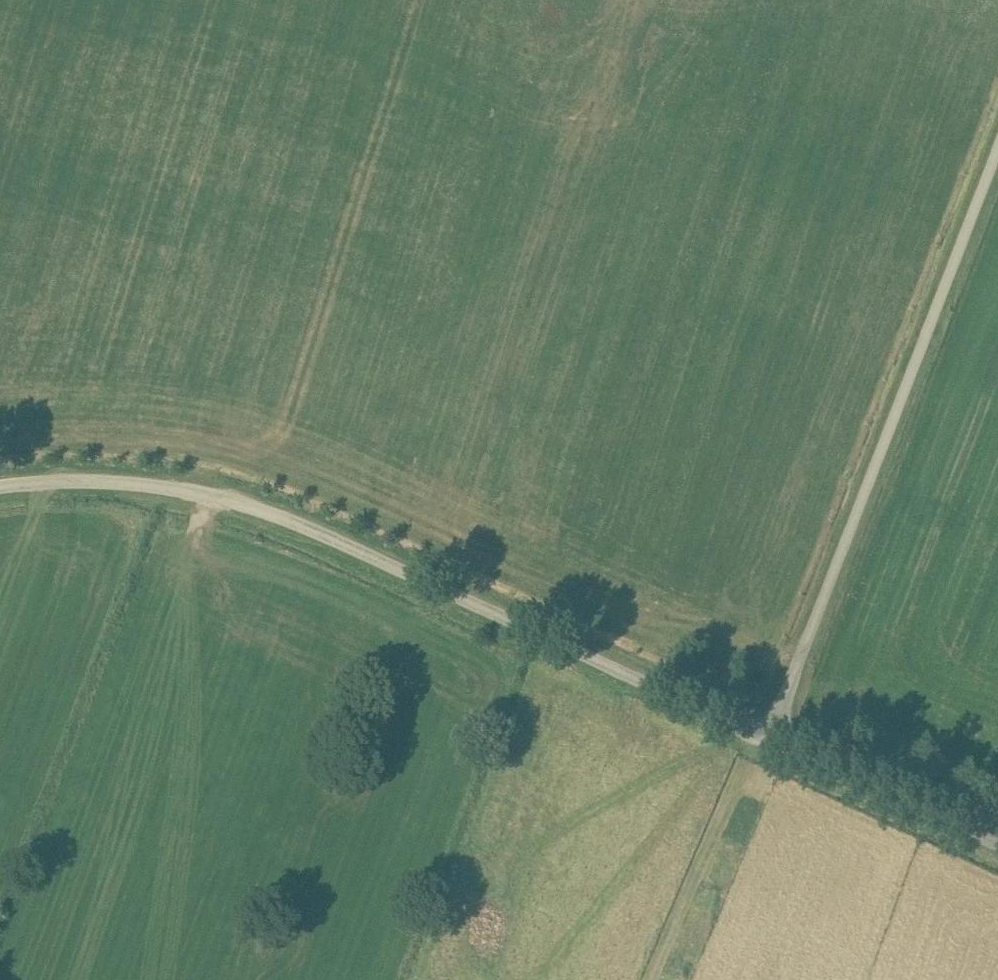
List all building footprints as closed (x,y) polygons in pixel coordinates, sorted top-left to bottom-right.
[(741,666),(735,664),(732,671),(737,673),(741,666)]
